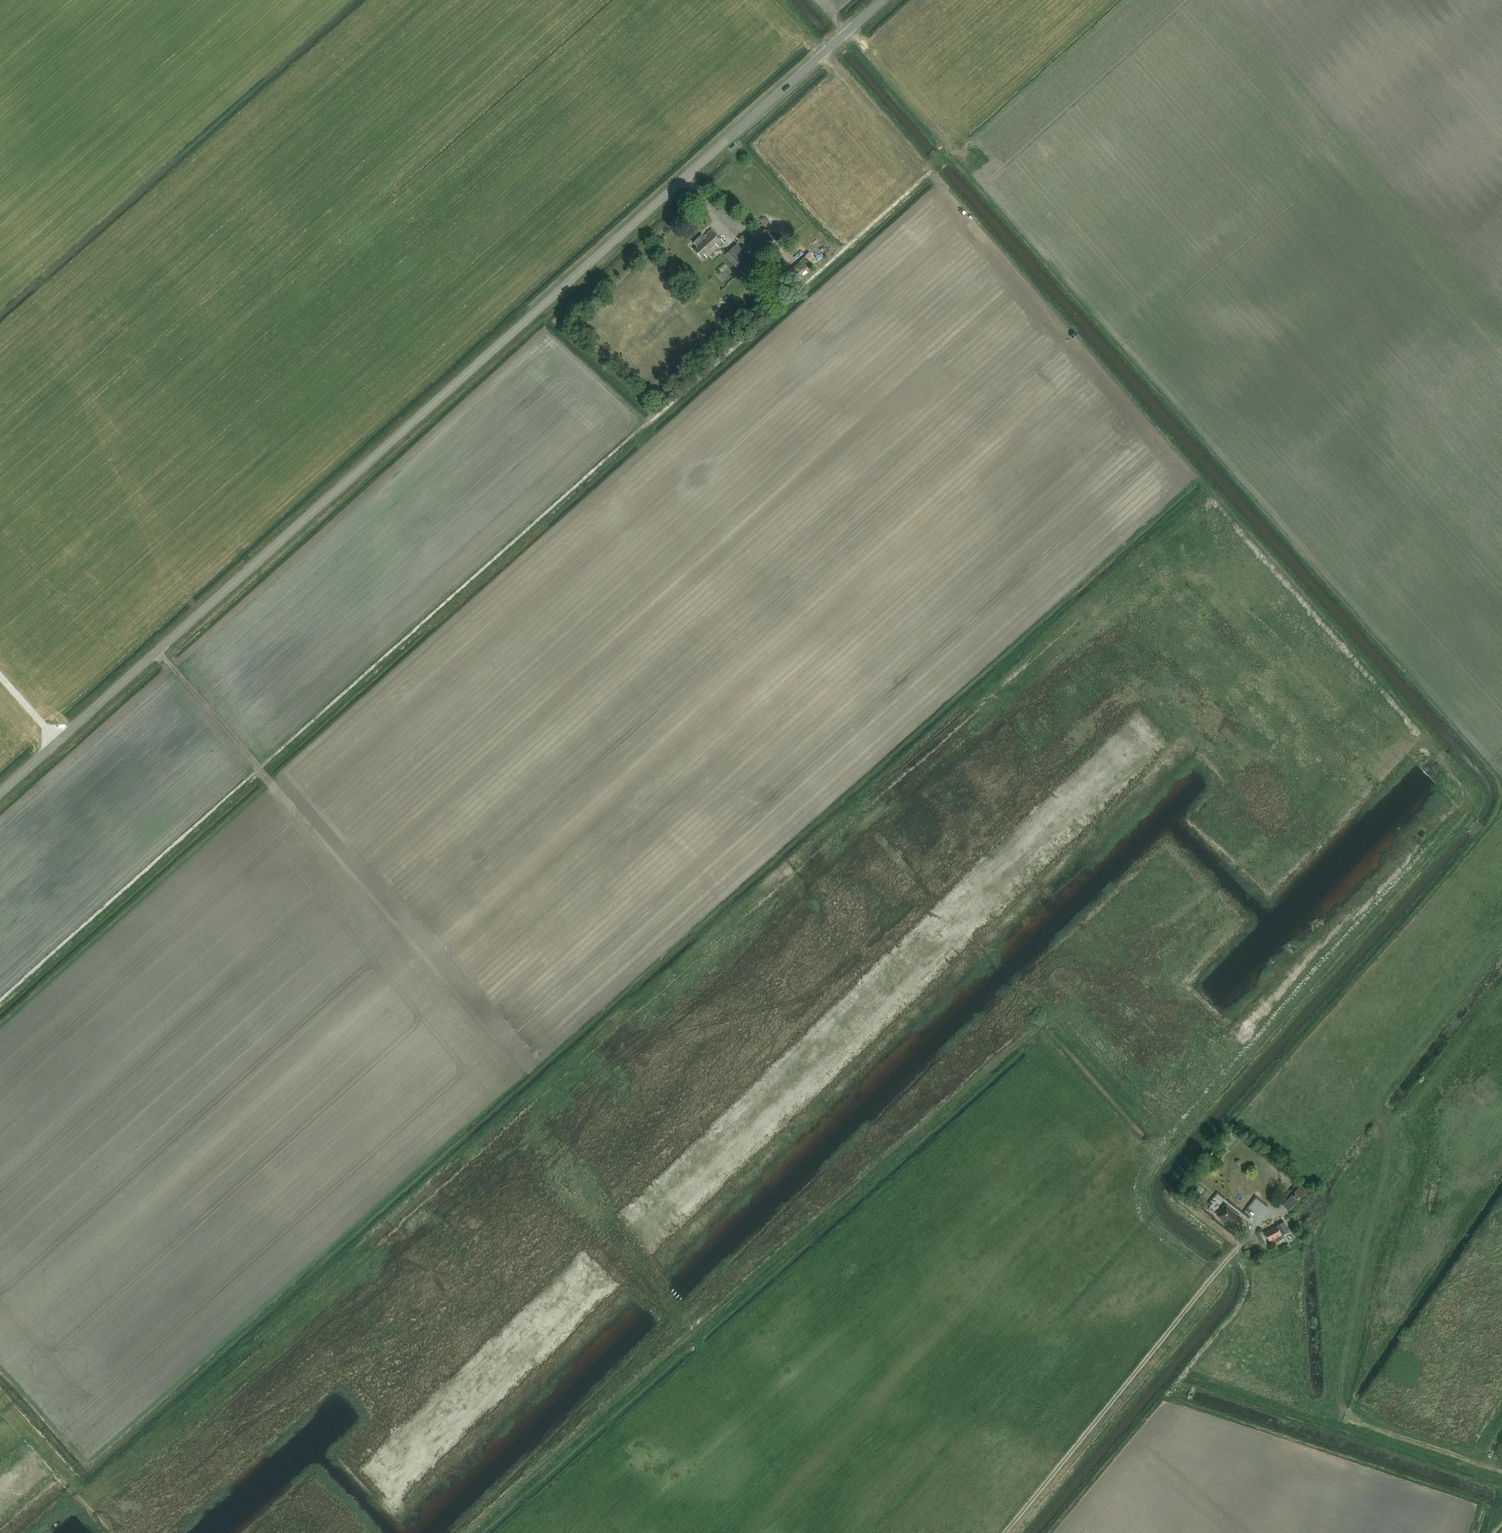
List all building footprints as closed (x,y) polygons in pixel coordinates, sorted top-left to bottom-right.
[(724,242),(712,229),(704,237),(702,235),(693,243),(697,247),(694,250),(701,257),(704,255),(707,258),(719,247),(718,247),(724,242)] [(725,255),(741,273),(753,262),(737,244),(725,255)] [(1227,1149),(1236,1140),(1230,1134),(1221,1144),(1227,1149)] [(1292,1194),(1298,1199),(1306,1190),(1300,1185),(1292,1194)] [(1291,1194),(1282,1205),(1288,1210),(1298,1200),(1291,1194)] [(1217,1216),(1234,1229),(1242,1218),(1225,1205),(1217,1216)] [(1284,1223),(1264,1233),(1268,1241),(1271,1240),(1272,1243),(1283,1238),(1281,1235),(1288,1232),(1284,1223)]
